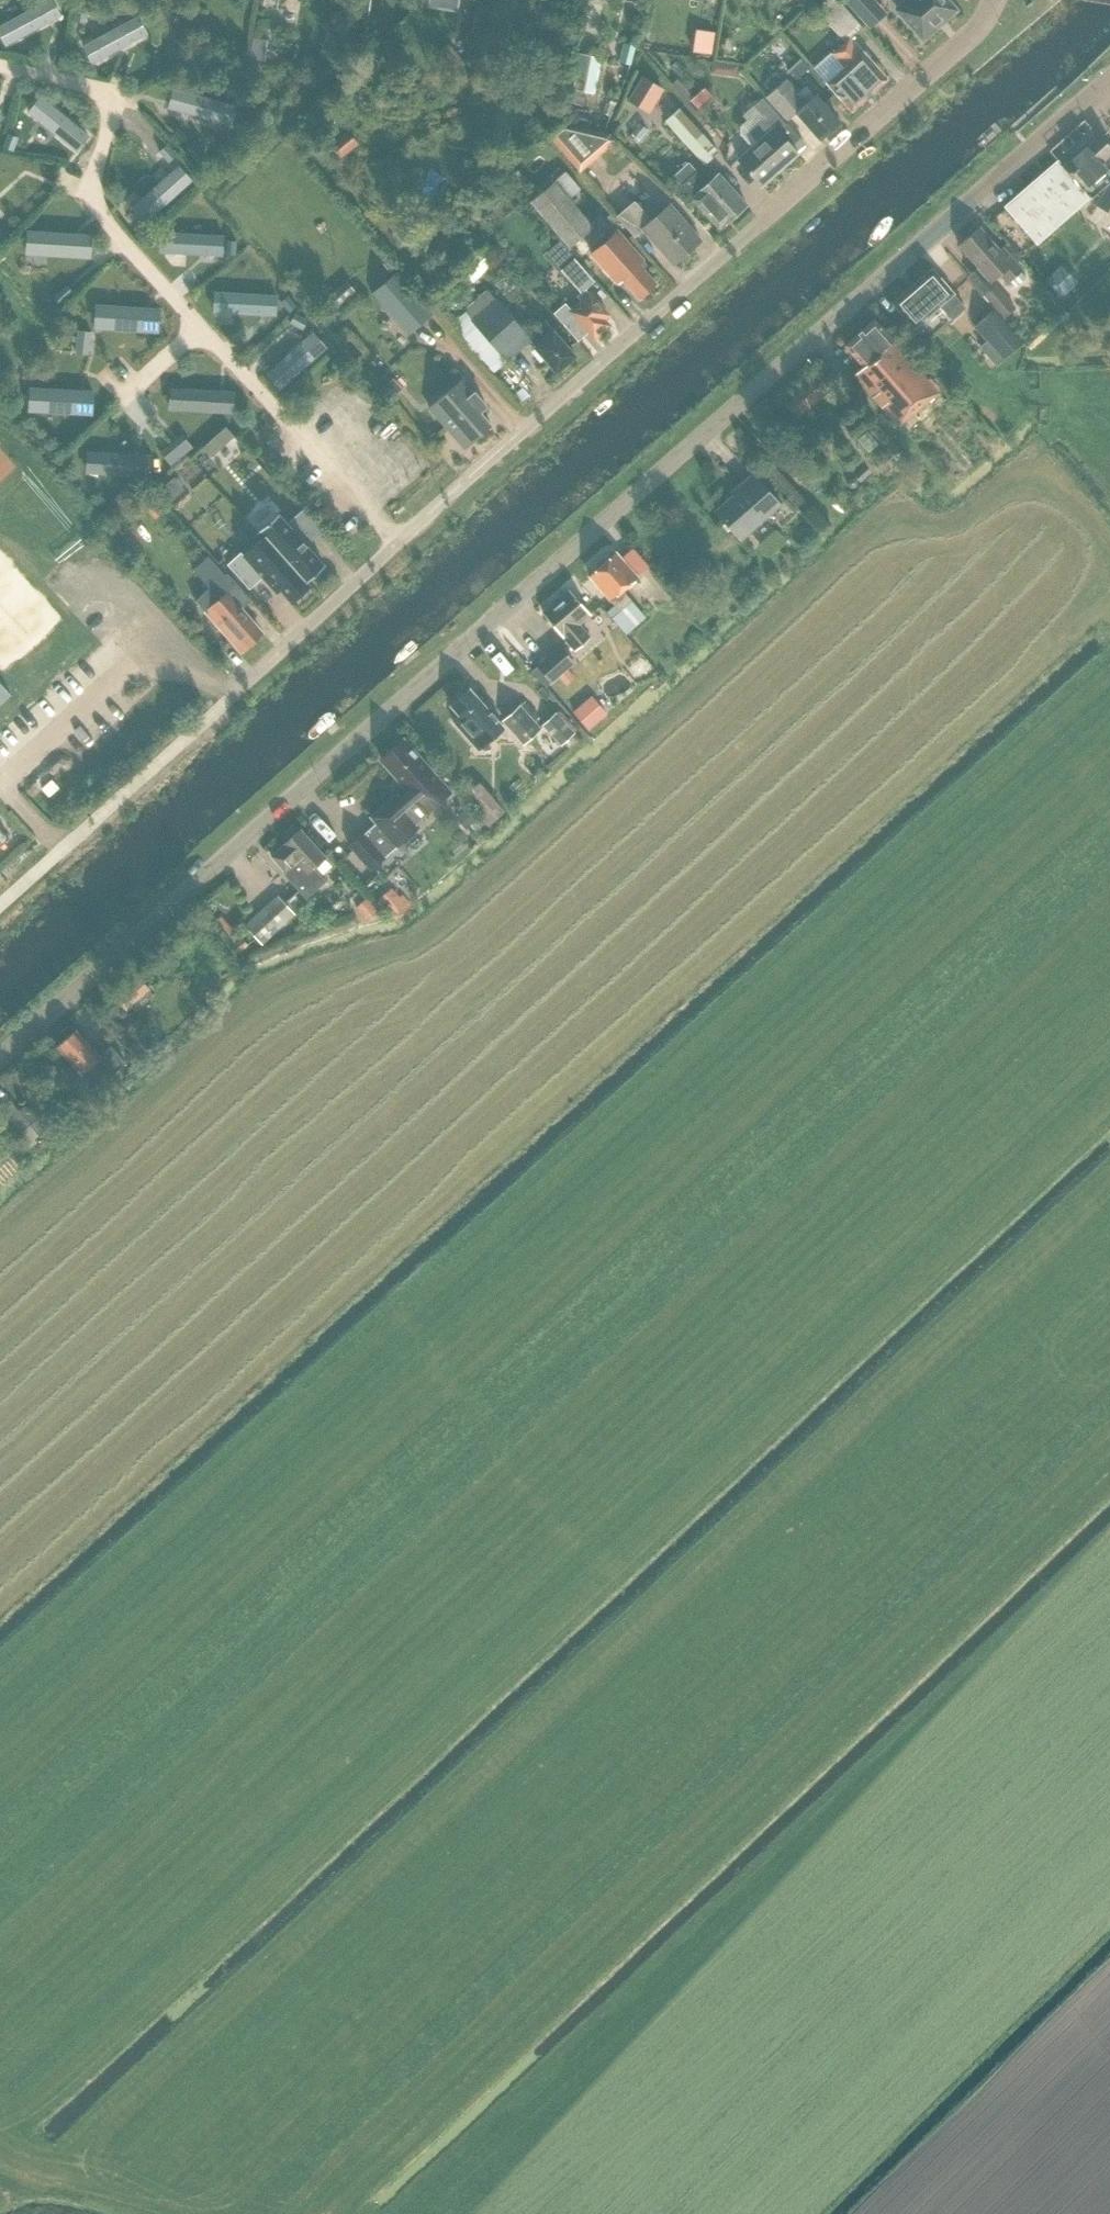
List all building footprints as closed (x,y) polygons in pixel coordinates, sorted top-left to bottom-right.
[(18,35),(32,27),(31,27),(46,19),(46,20),(59,12),(53,0),(47,0),(10,20),(18,35)] [(428,5),(458,10),(459,0),(429,0),(428,5)] [(863,25),(839,0),(825,0),(816,9),(841,38),(848,32),(852,36),(863,25)] [(887,11),(877,0),(847,0),(846,1),(870,27),(887,11)] [(957,9),(949,0),(906,0),(908,2),(898,11),(924,39),(957,9)] [(89,7),(77,5),(75,20),(86,22),(89,7)] [(97,39),(105,53),(118,46),(118,45),(132,37),(133,38),(146,31),(138,16),(97,39)] [(693,49),(712,52),(716,29),(696,26),(693,49)] [(860,51),(849,38),(832,52),(844,66),(826,82),(852,110),(888,78),(862,49),(860,51)] [(636,46),(624,43),(619,62),(631,65),(636,46)] [(382,54),(370,53),(368,68),(380,69),(382,54)] [(581,53),(575,91),(594,94),(601,57),(581,53)] [(801,76),(812,66),(801,54),(790,64),(801,76)] [(737,75),(738,63),(713,60),(711,71),(737,75)] [(664,88),(642,75),(628,99),(649,112),(664,88)] [(798,91),(786,78),(766,96),(787,120),(797,111),(820,138),(839,121),(816,94),(815,94),(806,84),(798,91)] [(188,92),(183,108),(198,113),(198,112),(214,116),(214,117),(229,121),(233,105),(188,92)] [(761,184),(797,152),(778,130),(786,123),(763,96),(754,104),(758,110),(742,124),(743,136),(752,147),(738,158),(761,184)] [(63,115),(51,105),(40,118),(77,148),(87,135),(75,125),(62,115),(63,115)] [(585,124),(588,110),(572,107),(568,121),(585,124)] [(704,164),(720,150),(681,107),(665,120),(704,164)] [(581,171),(617,140),(611,133),(569,123),(551,138),(581,171)] [(340,157),(357,142),(348,130),(331,145),(340,157)] [(19,136),(9,132),(4,146),(14,150),(19,136)] [(1090,197),(1109,180),(1109,168),(1109,145),(1101,135),(1093,135),(1061,163),(1090,197)] [(198,162),(207,155),(195,141),(186,148),(198,162)] [(160,151),(169,162),(178,154),(168,143),(160,151)] [(1037,243),(1090,197),(1061,163),(1058,159),(1005,205),(1037,243)] [(709,182),(698,169),(689,160),(672,174),(718,226),(724,221),(725,223),(747,204),(719,172),(709,182)] [(156,187),(145,197),(156,210),(191,178),(180,166),(168,176),(169,177),(157,188),(156,187)] [(519,186),(527,179),(518,168),(509,176),(519,186)] [(594,226),(555,180),(530,202),(569,247),(594,226)] [(1097,203),(1109,212),(1109,181),(1097,203)] [(651,220),(635,200),(617,215),(635,236),(643,229),(673,263),(701,239),(671,203),(651,220)] [(999,249),(980,226),(959,244),(991,281),(1000,273),(1007,282),(1022,269),(1003,246),(999,249)] [(590,252),(617,282),(622,277),(640,297),(656,283),(642,269),(648,263),(644,258),(645,257),(618,227),(590,252)] [(57,234),(42,233),(41,250),(88,252),(89,236),(74,235),(74,236),(57,235),(57,234)] [(176,233),(175,250),(190,251),(190,250),(206,251),(206,252),(222,253),(223,236),(176,233)] [(236,253),(237,240),(227,239),(226,253),(236,253)] [(458,269),(471,282),(494,259),(481,246),(458,269)] [(608,314),(586,288),(594,280),(574,258),(561,269),(581,291),(577,295),(581,300),(571,309),(565,302),(554,312),(578,339),(588,330),(594,337),(609,324),(603,318),(608,314)] [(1062,296),(1073,285),(1056,267),(1044,279),(1062,296)] [(932,268),(893,302),(914,326),(940,304),(947,312),(961,301),(932,268)] [(408,335),(434,314),(398,271),(372,293),(408,335)] [(346,279),(328,296),(338,307),(356,291),(346,279)] [(1005,316),(1016,306),(995,282),(984,291),(1005,316)] [(60,303),(74,292),(66,283),(53,295),(60,303)] [(528,335),(506,310),(487,288),(464,308),(473,318),(472,318),(493,343),(507,360),(530,340),(535,345),(534,346),(556,372),(576,355),(553,329),(545,320),(528,335)] [(229,293),(228,309),(243,310),(244,309),(260,310),(260,311),(275,312),(276,296),(229,293)] [(289,312),(297,305),(288,294),(280,300),(289,312)] [(126,308),(111,307),(110,324),(157,326),(158,310),(142,309),(142,310),(126,309),(126,308)] [(1023,340),(995,307),(974,325),(1002,358),(1023,340)] [(290,322),(303,329),(309,319),(296,312),(290,322)] [(901,426),(939,392),(875,318),(845,344),(864,366),(854,374),(901,426)] [(89,354),(91,330),(78,329),(75,353),(89,354)] [(279,364),(290,377),(301,366),(313,355),(314,356),(325,345),(314,333),(279,364)] [(812,401),(805,394),(818,382),(812,375),(784,400),(797,414),(812,401)] [(395,377),(386,385),(395,395),(404,387),(395,377)] [(465,447),(492,424),(480,411),(487,405),(462,377),(429,406),(465,447)] [(200,390),(185,389),(184,406),(231,408),(232,392),(216,391),(216,392),(200,391),(200,390)] [(60,391),(44,390),(44,407),(91,409),(92,392),(76,392),(60,392),(60,391)] [(228,425),(222,431),(230,440),(237,435),(228,425)] [(181,454),(191,445),(182,435),(172,443),(181,454)] [(181,454),(172,443),(162,451),(170,462),(181,454)] [(117,453),(102,453),(101,469),(148,472),(149,455),(133,454),(133,455),(117,454),(117,453)] [(740,537),(780,504),(754,473),(740,485),(742,488),(716,510),(740,537)] [(167,498),(185,490),(178,475),(160,483),(167,498)] [(156,519),(163,512),(150,497),(142,504),(156,519)] [(278,512),(256,531),(262,538),(287,565),(291,562),(307,580),(325,564),(278,512)] [(307,580),(291,562),(287,565),(262,538),(244,554),(276,591),(280,588),(291,600),(310,583),(307,580)] [(225,574),(203,549),(188,562),(210,588),(215,584),(224,594),(205,611),(241,651),(262,632),(241,609),(252,599),(227,572),(225,574)] [(244,554),(241,551),(228,563),(252,589),(265,578),(244,554)] [(589,575),(615,604),(607,611),(627,633),(646,616),(630,599),(631,599),(622,588),(637,575),(616,551),(614,553),(612,551),(589,571),(591,573),(589,575)] [(575,649),(589,636),(578,623),(590,613),(569,589),(556,600),(556,601),(543,612),(575,649)] [(552,681),(575,661),(560,643),(536,664),(552,681)] [(566,684),(575,675),(568,667),(559,675),(566,684)] [(0,682),(0,703),(11,693),(0,682)] [(470,687),(451,704),(460,714),(453,720),(479,748),(504,726),(498,720),(491,712),(491,711),(470,687)] [(588,728),(602,716),(587,699),(573,710),(588,728)] [(524,742),(540,727),(520,704),(503,719),(524,742)] [(561,743),(574,731),(556,712),(543,724),(561,743)] [(370,869),(419,827),(415,822),(449,791),(428,767),(403,739),(394,747),(390,748),(385,752),(384,756),(382,758),(406,785),(371,816),(376,821),(349,845),(370,869)] [(59,786),(53,780),(52,778),(42,787),(43,788),(49,795),(59,786)] [(483,783),(468,796),(486,818),(501,805),(483,783)] [(469,803),(455,816),(467,829),(481,816),(469,803)] [(306,897),(326,879),(315,866),(326,856),(301,828),(271,854),(286,871),(284,872),(306,897)] [(8,838),(0,829),(0,845),(8,838)] [(400,898),(390,887),(376,899),(386,910),(388,908),(397,918),(410,907),(401,897),(400,898)] [(262,942),(296,912),(278,893),(245,923),(262,942)] [(379,908),(370,897),(358,907),(367,918),(379,908)] [(232,943),(238,951),(248,943),(241,935),(232,943)] [(128,1008),(151,988),(140,975),(117,996),(128,1008)] [(99,1055),(75,1029),(57,1045),(72,1062),(65,1069),(85,1091),(99,1078),(102,1082),(125,1062),(111,1045),(99,1055)] [(21,1111),(13,1100),(0,1111),(0,1114),(7,1123),(21,1111)]
